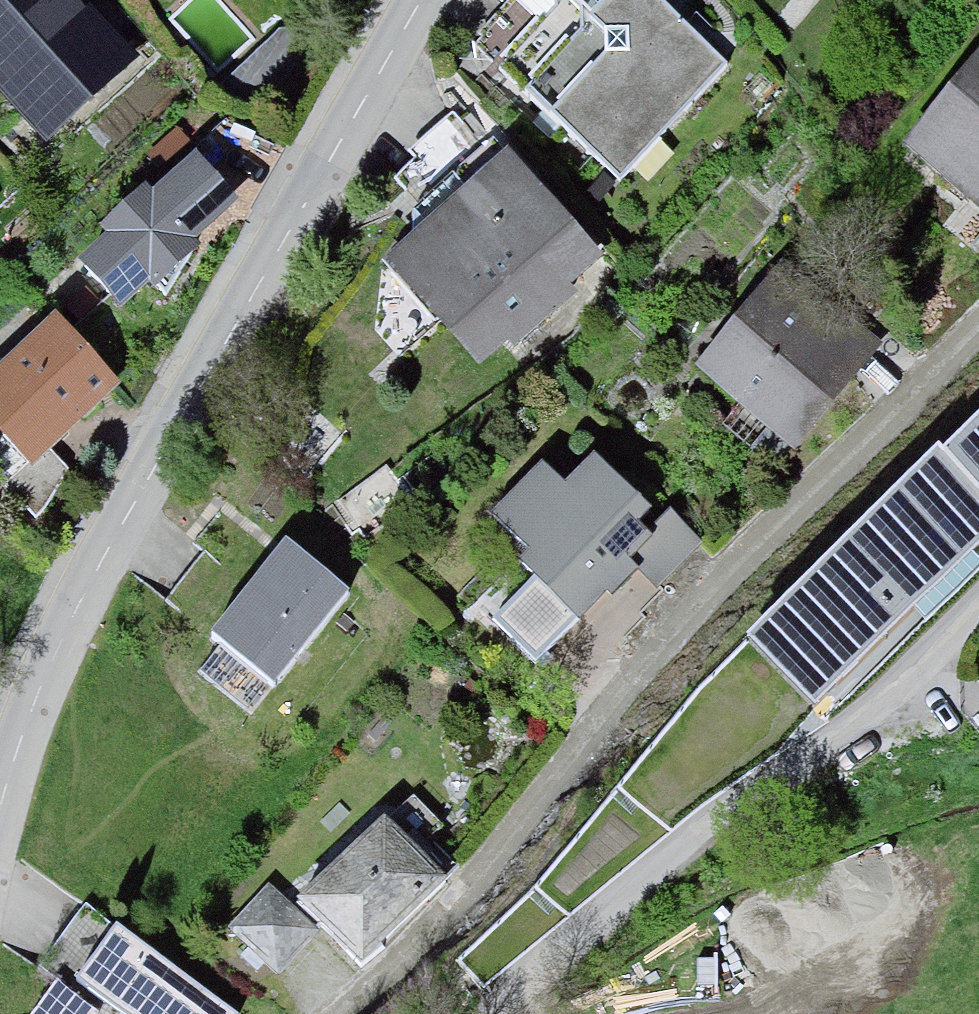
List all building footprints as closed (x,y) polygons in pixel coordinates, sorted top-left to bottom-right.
[(0,18),(0,84),(56,145),(146,63),(88,0),(19,0),(0,18)] [(654,0),(520,0),(474,51),(628,188),(733,70),(654,0)] [(914,158),(978,209),(978,75),(914,158)] [(603,259),(500,150),(377,266),(480,375),(603,259)] [(205,161),(98,266),(137,306),(157,286),(171,300),(213,258),(194,239),(239,195),(205,161)] [(849,361),(752,289),(692,369),(789,441),(849,361)] [(69,329),(0,396),(0,421),(47,469),(128,390),(69,329)] [(978,567),(978,430),(751,653),(819,723),(978,567)] [(563,495),(543,474),(508,508),(508,526),(513,542),(529,559),(478,608),(541,672),(662,554),(637,528),(648,517),(595,464),(563,495)] [(364,603),(301,553),(228,643),(291,694),(364,603)] [(219,659),(208,683),(263,707),(274,683),(219,659)] [(386,823),(297,904),(362,974),(450,893),(386,823)] [(320,941),(270,891),(226,935),(276,985),(320,941)] [(89,905),(41,970),(56,981),(32,1013),(108,1013),(111,1009),(117,1013),(237,1013),(89,905)]
